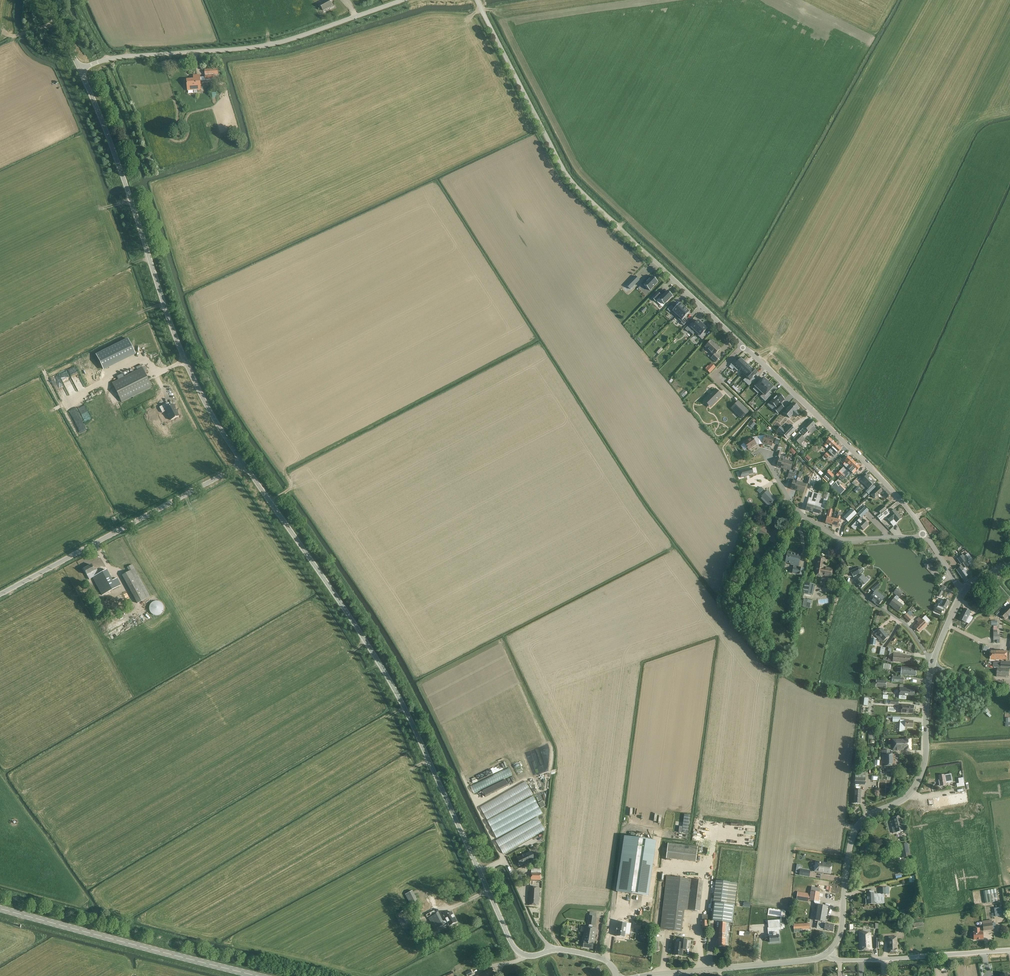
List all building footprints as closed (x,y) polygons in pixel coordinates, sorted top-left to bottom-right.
[(323,10),(332,6),(329,0),(326,0),(319,3),(323,10)] [(194,89),(194,93),(197,92),(197,86),(201,85),(200,81),(215,80),(215,74),(218,74),(218,68),(205,69),(205,77),(200,77),(200,75),(193,75),(194,79),(187,80),(188,90),(194,89)] [(635,275),(626,284),(630,289),(639,280),(635,275)] [(658,282),(652,276),(644,285),(650,291),(658,282)] [(657,292),(651,298),(655,302),(658,299),(659,300),(664,305),(672,296),(672,297),(673,296),(667,291),(662,297),(661,296),(657,292)] [(671,311),(677,316),(685,307),(682,305),(680,303),(674,309),(674,308),(671,305),(667,310),(670,312),(671,311)] [(685,307),(677,316),(683,321),(681,323),(684,325),(688,321),(685,319),(684,318),(690,312),(689,312),(687,310),(688,310),(685,307)] [(688,326),(685,329),(688,332),(691,329),(691,328),(696,332),(703,324),(700,322),(698,321),(694,324),(692,322),(688,327),(688,326)] [(703,324),(696,332),(700,336),(699,337),(702,339),(706,335),(703,333),(707,329),(705,327),(706,327),(703,324)] [(103,369),(135,353),(128,339),(96,354),(103,369)] [(711,358),(716,362),(720,357),(716,353),(720,349),(716,345),(715,345),(711,341),(705,347),(714,355),(711,358)] [(748,365),(753,369),(756,366),(758,369),(761,366),(751,355),(746,360),(749,364),(748,365)] [(735,360),(731,365),(737,371),(739,369),(745,363),(741,359),(738,363),(735,360)] [(743,373),(749,366),(745,363),(739,369),(743,373)] [(752,369),(749,366),(743,373),(746,376),(753,370),(752,369)] [(152,387),(142,367),(112,382),(121,402),(152,387)] [(746,376),(750,380),(757,373),(753,369),(752,369),(753,370),(746,376)] [(53,379),(56,385),(61,382),(67,396),(75,392),(66,370),(57,374),(58,376),(53,379)] [(763,378),(755,387),(760,391),(760,392),(769,383),(767,382),(768,381),(765,379),(763,378)] [(763,394),(760,397),(765,401),(771,395),(768,393),(773,387),(772,386),(773,386),(770,383),(769,384),(769,383),(760,392),(763,394)] [(716,389),(705,399),(712,406),(722,396),(716,389)] [(777,408),(774,411),(778,414),(785,408),(781,404),(785,400),(783,398),(784,397),(781,395),(780,395),(779,394),(770,402),(777,408)] [(738,401),(731,408),(742,419),(749,412),(738,401)] [(787,407),(783,412),(784,413),(789,418),(792,414),(795,416),(798,413),(795,411),(798,407),(793,403),(788,408),(787,407)] [(170,420),(179,416),(173,404),(165,408),(163,405),(159,407),(162,413),(166,411),(170,420)] [(801,430),(806,434),(809,431),(811,434),(816,429),(813,426),(815,424),(811,420),(804,427),(801,430)] [(786,439),(794,430),(789,426),(781,435),(786,439)] [(805,439),(799,433),(793,438),(800,445),(805,439)] [(762,443),(772,446),(774,438),(765,435),(758,436),(760,443),(763,442),(762,443)] [(743,443),(749,450),(756,444),(756,443),(760,443),(758,436),(752,437),(751,437),(743,443)] [(823,445),(827,449),(829,446),(832,448),(836,443),(830,438),(826,442),(823,445)] [(828,451),(834,457),(837,453),(841,449),(836,443),(832,448),(828,451)] [(777,466),(783,468),(786,461),(787,457),(780,455),(781,451),(781,448),(778,447),(777,450),(778,451),(776,457),(779,457),(779,459),(777,466)] [(824,455),(821,458),(822,458),(826,462),(828,459),(827,458),(830,456),(827,453),(824,455)] [(842,464),(848,469),(854,462),(848,456),(845,460),(845,461),(842,464)] [(787,478),(790,479),(792,472),(793,471),(790,470),(792,463),(786,461),(783,468),(789,470),(787,478)] [(846,471),(839,478),(842,481),(846,477),(847,478),(849,475),(848,474),(851,472),(853,474),(860,467),(854,462),(848,469),(846,471)] [(747,477),(754,475),(753,469),(746,470),(747,477)] [(836,475),(839,478),(846,471),(844,469),(841,472),(840,470),(836,475)] [(829,471),(824,477),(828,481),(833,475),(829,471)] [(865,491),(869,494),(876,487),(873,484),(875,482),(869,476),(869,477),(867,475),(863,479),(870,486),(865,491)] [(791,489),(797,490),(799,483),(800,483),(801,479),(797,478),(796,482),(793,481),(791,489)] [(753,494),(756,497),(760,494),(759,493),(763,489),(761,487),(760,487),(758,486),(762,483),(759,480),(756,484),(758,486),(754,489),(756,491),(753,494)] [(835,482),(831,486),(840,495),(846,489),(840,484),(838,486),(835,482)] [(797,490),(804,492),(806,485),(800,483),(799,483),(797,490)] [(871,494),(874,498),(881,492),(886,498),(891,494),(881,484),(877,488),(871,494)] [(760,498),(768,506),(770,504),(770,505),(775,499),(767,491),(762,496),(762,497),(760,498)] [(805,510),(812,512),(816,501),(813,500),(812,503),(811,505),(807,504),(805,510)] [(816,501),(812,512),(816,513),(816,514),(819,515),(819,514),(821,509),(821,508),(822,504),(819,503),(819,502),(816,501)] [(877,510),(880,514),(882,513),(887,509),(884,505),(877,510)] [(858,525),(863,530),(869,524),(865,521),(862,518),(869,510),(865,506),(859,512),(857,514),(860,517),(857,520),(860,523),(858,525)] [(825,523),(831,525),(833,519),(830,518),(832,509),(829,508),(827,517),(825,523)] [(848,522),(856,513),(852,509),(843,517),(848,522)] [(894,509),(890,512),(888,509),(882,514),(882,513),(877,517),(881,521),(884,518),(887,518),(890,522),(894,519),(896,522),(901,518),(894,509)] [(831,525),(838,526),(840,520),(840,517),(837,516),(836,519),(833,519),(831,525)] [(749,524),(757,527),(760,521),(753,517),(749,524)] [(768,539),(774,543),(781,531),(774,528),(771,533),(761,527),(758,533),(768,539)] [(792,573),(802,576),(804,568),(798,567),(801,556),(794,555),(794,554),(787,552),(785,562),(790,563),(790,564),(790,565),(793,566),(792,573)] [(976,564),(969,555),(965,558),(962,555),(957,559),(961,565),(963,563),(966,568),(969,566),(971,568),(976,564)] [(822,575),(829,576),(830,568),(823,567),(825,558),(817,556),(815,575),(822,576),(822,575)] [(935,558),(928,562),(931,566),(937,562),(935,558)] [(122,575),(137,604),(150,597),(132,564),(127,567),(129,571),(122,575)] [(92,578),(102,595),(121,585),(117,578),(112,580),(107,569),(99,573),(97,569),(94,570),(91,565),(83,569),(87,575),(89,579),(92,578)] [(961,566),(956,570),(965,582),(970,579),(961,566)] [(850,571),(853,577),(862,572),(863,571),(863,570),(862,568),(861,567),(859,567),(858,568),(858,567),(850,571)] [(855,582),(860,588),(868,580),(863,574),(855,582)] [(804,582),(802,592),(813,594),(815,584),(804,582)] [(869,598),(878,605),(882,600),(885,597),(875,590),(881,585),(878,582),(871,588),(874,592),(875,591),(873,593),(869,598)] [(894,608),(898,611),(903,605),(904,603),(903,602),(898,598),(899,598),(903,593),(897,588),(893,593),(896,596),(889,604),(894,608)] [(110,600),(115,608),(125,603),(120,594),(110,600)] [(935,611),(941,614),(943,610),(942,610),(943,608),(946,609),(949,602),(944,599),(943,601),(941,600),(937,607),(935,611)] [(150,614),(161,614),(162,602),(150,601),(150,614)] [(1005,619),(1008,616),(1009,616),(1009,615),(1009,605),(1001,614),(1005,619)] [(964,608),(959,619),(966,622),(969,624),(971,621),(973,618),(969,616),(971,612),(964,608)] [(903,616),(909,622),(912,619),(910,617),(912,614),(909,611),(907,613),(903,616)] [(918,622),(914,627),(919,632),(930,621),(925,616),(922,619),(921,619),(919,617),(916,620),(918,622)] [(877,637),(881,643),(883,641),(888,636),(882,628),(874,634),(877,637)] [(1006,661),(1009,661),(1009,652),(1002,652),(1002,655),(1000,654),(1000,659),(1006,659),(1006,661)] [(893,661),(909,663),(909,656),(899,655),(899,654),(893,653),(893,661)] [(997,668),(997,677),(1003,677),(1004,676),(1009,677),(1009,670),(1009,662),(1001,662),(1000,669),(997,668)] [(901,675),(916,676),(916,667),(901,666),(901,668),(897,667),(896,672),(901,673),(901,675)] [(899,696),(899,699),(906,699),(906,696),(914,697),(915,690),(908,689),(908,688),(900,687),(899,696)] [(902,705),(901,713),(913,713),(914,706),(902,705)] [(899,732),(906,732),(906,727),(912,727),(913,721),(905,720),(900,720),(900,717),(892,717),(892,722),(900,722),(899,732)] [(905,750),(911,750),(911,739),(905,739),(905,740),(892,740),(893,750),(905,750)] [(893,754),(890,754),(890,750),(882,750),(882,764),(884,764),(884,766),(893,766),(893,754)] [(855,772),(855,784),(865,785),(866,772),(855,772)] [(951,773),(939,775),(940,781),(939,782),(939,785),(940,785),(940,786),(946,785),(946,783),(946,782),(952,781),(951,773)] [(505,779),(482,791),(485,797),(508,786),(505,779)] [(890,822),(893,834),(905,830),(902,821),(901,821),(900,816),(891,818),(891,822),(890,822)] [(625,836),(617,892),(643,896),(651,839),(625,836)] [(698,847),(668,843),(666,858),(696,862),(698,847)] [(910,856),(908,843),(899,845),(902,858),(910,856)] [(531,852),(518,858),(521,865),(531,860),(532,864),(536,862),(531,852)] [(816,871),(830,873),(832,865),(817,862),(816,871)] [(532,868),(531,868),(531,880),(541,880),(541,868),(540,868),(540,866),(533,866),(532,867),(532,868)] [(669,930),(682,932),(684,910),(687,910),(700,911),(703,881),(691,879),(666,876),(663,906),(660,929),(669,930)] [(719,922),(718,946),(725,947),(725,943),(728,943),(728,923),(733,923),(737,883),(731,882),(716,881),(713,903),(711,921),(719,922)] [(529,905),(539,905),(539,902),(540,902),(541,897),(539,897),(540,888),(530,887),(529,905)] [(881,895),(881,896),(884,896),(885,896),(884,894),(889,894),(889,887),(879,888),(880,895),(881,895)] [(983,891),(984,903),(997,901),(995,889),(983,891)] [(405,894),(411,905),(418,901),(412,890),(405,894)] [(866,899),(866,904),(874,904),(874,899),(877,899),(877,895),(876,893),(874,893),(874,890),(869,891),(869,893),(866,893),(867,899),(866,899)] [(796,900),(807,902),(809,900),(818,901),(819,892),(810,891),(810,893),(797,892),(796,900)] [(880,895),(877,895),(877,899),(874,899),(874,904),(884,903),(884,896),(881,896),(881,895),(880,895)] [(827,909),(827,906),(817,904),(814,920),(818,921),(821,921),(820,929),(833,931),(833,930),(834,930),(834,928),(833,928),(834,925),(824,924),(826,916),(827,916),(828,909),(827,909)] [(1002,916),(1001,907),(993,908),(995,917),(1002,916)] [(428,918),(434,930),(445,925),(444,924),(448,923),(449,925),(457,921),(452,912),(444,916),(446,919),(443,921),(439,913),(428,918)] [(583,947),(592,948),(593,943),(594,943),(596,928),(593,928),(593,925),(595,926),(596,917),(596,913),(590,912),(589,916),(588,916),(587,925),(589,925),(589,927),(585,926),(583,942),(584,942),(583,947)] [(982,921),(983,931),(993,930),(993,929),(996,929),(995,923),(992,923),(992,920),(982,921)] [(420,923),(425,931),(429,928),(427,924),(425,926),(422,921),(420,923)] [(617,931),(617,935),(625,937),(625,933),(629,933),(631,923),(618,921),(617,927),(617,931)] [(780,927),(768,928),(769,936),(778,935),(778,930),(781,930),(780,927)] [(974,939),(974,940),(983,939),(983,931),(980,932),(979,928),(974,928),(974,932),(973,932),(973,933),(972,933),(971,934),(971,938),(972,939),(974,939)] [(859,931),(860,950),(872,949),(871,932),(864,933),(864,931),(859,931)] [(897,936),(888,936),(889,953),(897,953),(897,936)] [(675,956),(678,956),(678,955),(682,956),(682,949),(686,949),(686,948),(690,949),(691,941),(687,940),(680,939),(680,943),(675,942),(675,943),(674,944),(674,945),(675,946),(674,955),(675,955),(675,956)] [(492,975),(495,974),(492,968),(485,971),(485,972),(482,973),(483,974),(479,975),(476,975),(492,975)]
